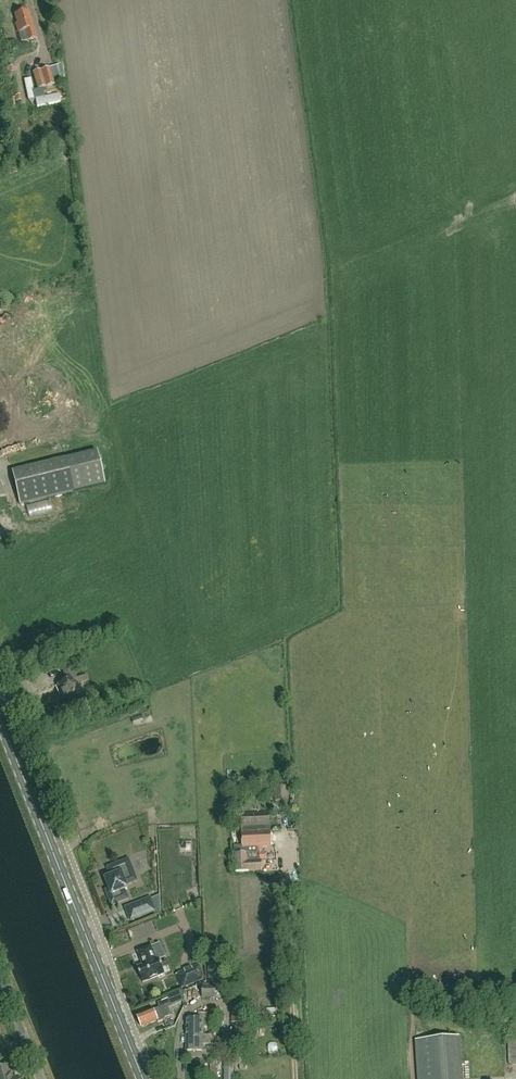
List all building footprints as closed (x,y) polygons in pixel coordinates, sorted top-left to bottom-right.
[(27,41),(36,38),(28,11),(13,16),(16,25),(14,25),(20,42),(27,40),(27,41)] [(61,71),(59,65),(50,68),(41,70),(33,73),(37,87),(38,90),(54,85),(51,75),(61,71)] [(19,505),(105,484),(97,452),(11,472),(19,505)] [(34,518),(58,512),(55,504),(40,508),(38,504),(31,506),(34,518)] [(68,707),(82,702),(74,680),(76,680),(72,668),(62,672),(66,683),(58,686),(63,700),(65,699),(68,707)] [(275,801),(288,801),(287,788),(274,788),(275,801)] [(243,848),(234,848),(234,854),(235,872),(249,872),(262,871),(261,861),(267,861),(266,852),(263,852),(263,847),(271,847),(269,814),(241,815),(243,848)] [(112,906),(128,899),(125,890),(128,889),(127,885),(137,881),(129,860),(108,868),(111,876),(106,879),(112,894),(108,895),(112,906)] [(150,899),(126,908),(131,921),(155,912),(150,899)] [(144,966),(137,969),(143,983),(165,974),(159,960),(156,961),(151,947),(138,952),(142,963),(143,963),(144,966)] [(204,979),(199,967),(178,975),(183,987),(204,979)] [(215,999),(215,986),(202,985),(202,998),(215,999)] [(160,1008),(137,1017),(141,1027),(157,1021),(158,1023),(166,1020),(165,1019),(172,1016),(169,1009),(183,1002),(183,1001),(182,991),(167,997),(168,999),(158,1004),(160,1008)] [(198,1013),(198,1020),(185,1020),(185,1052),(203,1052),(203,1043),(210,1043),(210,1036),(202,1036),(202,1029),(210,1029),(211,1025),(216,1025),(216,1013),(198,1013)] [(460,1037),(415,1041),(418,1078),(463,1078),(460,1037)] [(17,1077),(13,1078),(11,1072),(8,1073),(6,1065),(0,1067),(0,1078),(18,1078),(17,1077)]
